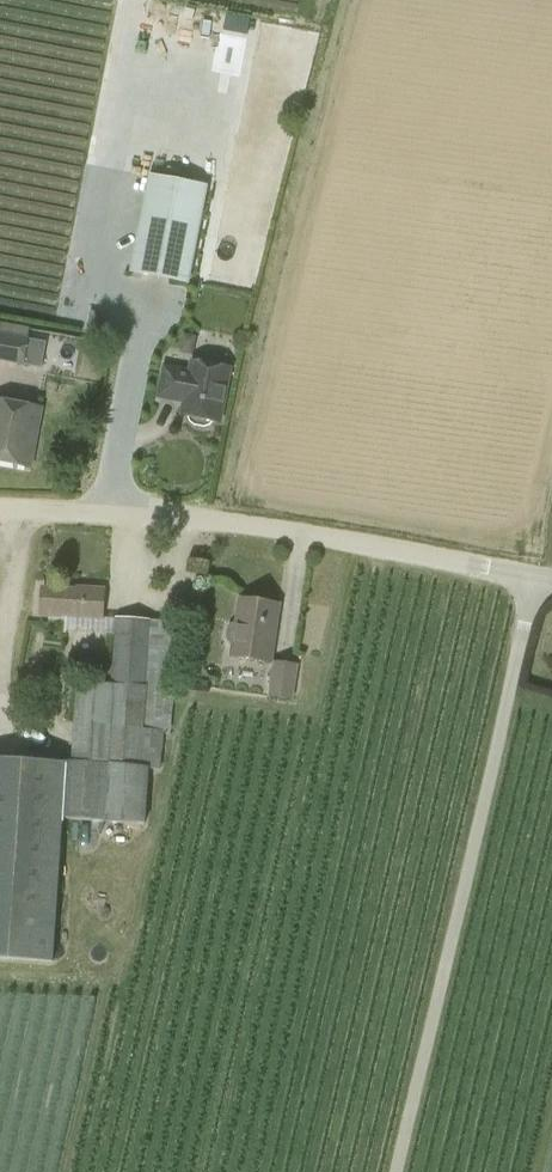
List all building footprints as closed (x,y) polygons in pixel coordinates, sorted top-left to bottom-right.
[(250,19),(226,14),(223,31),(247,35),(250,19)] [(188,283),(207,187),(149,176),(131,271),(188,283)] [(23,365),(28,337),(0,331),(0,360),(23,365)] [(214,422),(219,423),(230,369),(192,362),(190,372),(164,367),(158,397),(177,401),(178,396),(186,397),(182,416),(189,417),(191,422),(195,425),(205,427),(211,425),(214,422)] [(31,467),(35,442),(32,441),(38,408),(0,401),(0,461),(31,467)] [(42,587),(40,616),(62,617),(62,616),(67,616),(102,618),(103,588),(82,587),(82,589),(42,587)] [(227,627),(226,639),(229,643),(232,644),(230,658),(272,664),(281,605),(238,599),(235,625),(231,624),(227,627)] [(53,963),(57,899),(63,818),(105,821),(145,825),(149,769),(160,770),(163,732),(169,732),(179,623),(148,619),(115,618),(111,684),(76,682),(72,761),(65,761),(65,762),(0,758),(0,959),(53,963)] [(274,662),(269,696),(293,700),(298,666),(274,662)]
